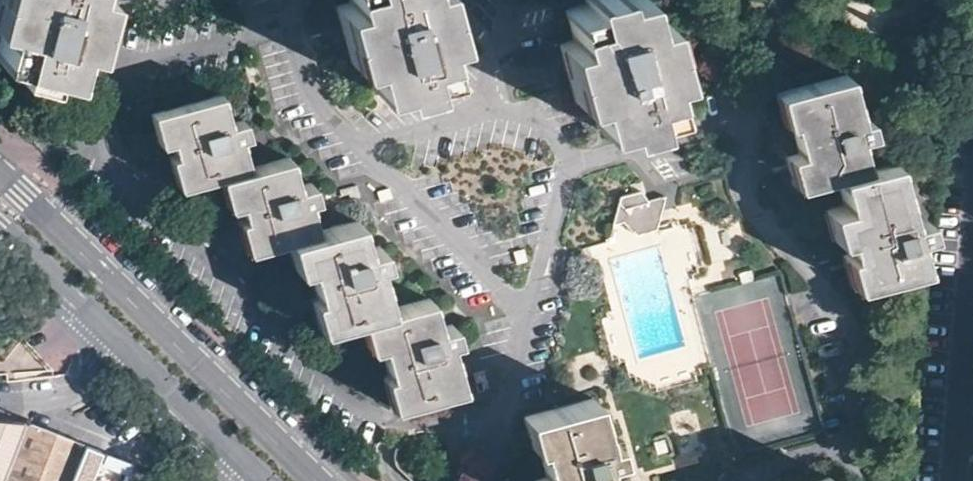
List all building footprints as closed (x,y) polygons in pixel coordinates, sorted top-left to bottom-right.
[(1,26),(0,28),(0,57),(14,61),(12,69),(25,73),(45,78),(47,68),(69,74),(77,44),(86,46),(98,0),(0,0),(0,25),(1,26)] [(448,35),(439,0),(344,0),(338,2),(354,60),(363,57),(372,88),(392,83),(394,90),(427,81),(426,74),(445,68),(438,39),(448,35)] [(645,0),(587,0),(588,1),(566,8),(574,36),(561,41),(577,98),(590,95),(599,126),(620,120),(622,128),(655,119),(653,110),(673,105),(665,75),(675,72),(660,16),(650,18),(645,0)] [(835,174),(861,166),(852,134),(869,130),(864,115),(857,117),(845,73),(776,91),(784,120),(789,118),(796,149),(785,152),(786,157),(793,185),(835,174)] [(228,123),(219,94),(148,111),(156,144),(169,140),(174,153),(169,155),(173,168),(178,186),(217,176),(246,167),(237,138),(246,135),(243,120),(228,123)] [(246,167),(217,176),(226,204),(236,202),(241,216),(236,218),(240,233),(244,249),(284,239),(316,229),(307,199),(314,197),(310,181),(296,184),(287,156),(246,167)] [(861,166),(835,174),(843,202),(824,207),(829,225),(833,238),(842,237),(846,250),(841,252),(850,283),(919,265),(913,237),(923,234),(917,217),(902,220),(888,161),(861,166)] [(657,224),(665,191),(662,192),(648,195),(640,186),(617,192),(610,220),(621,218),(634,230),(657,224)] [(316,229),(284,239),(292,268),(305,266),(312,292),(307,294),(312,311),(316,327),(356,316),(388,308),(376,263),(384,260),(380,244),(364,249),(356,219),(316,229)] [(456,339),(451,321),(437,325),(428,296),(388,308),(356,316),(364,344),(377,342),(386,372),(380,374),(384,389),(389,405),(460,386),(448,341),(456,339)] [(49,364),(22,333),(0,335),(0,368),(49,364)] [(587,407),(527,424),(532,446),(535,446),(542,473),(531,475),(532,480),(597,480),(592,462),(608,457),(605,440),(597,442),(587,407)] [(27,421),(0,420),(0,480),(3,480),(27,421)] [(27,421),(3,480),(70,480),(84,443),(58,433),(27,421)] [(84,443),(70,480),(124,480),(132,461),(108,452),(84,443)] [(827,470),(785,480),(830,480),(827,470)]
